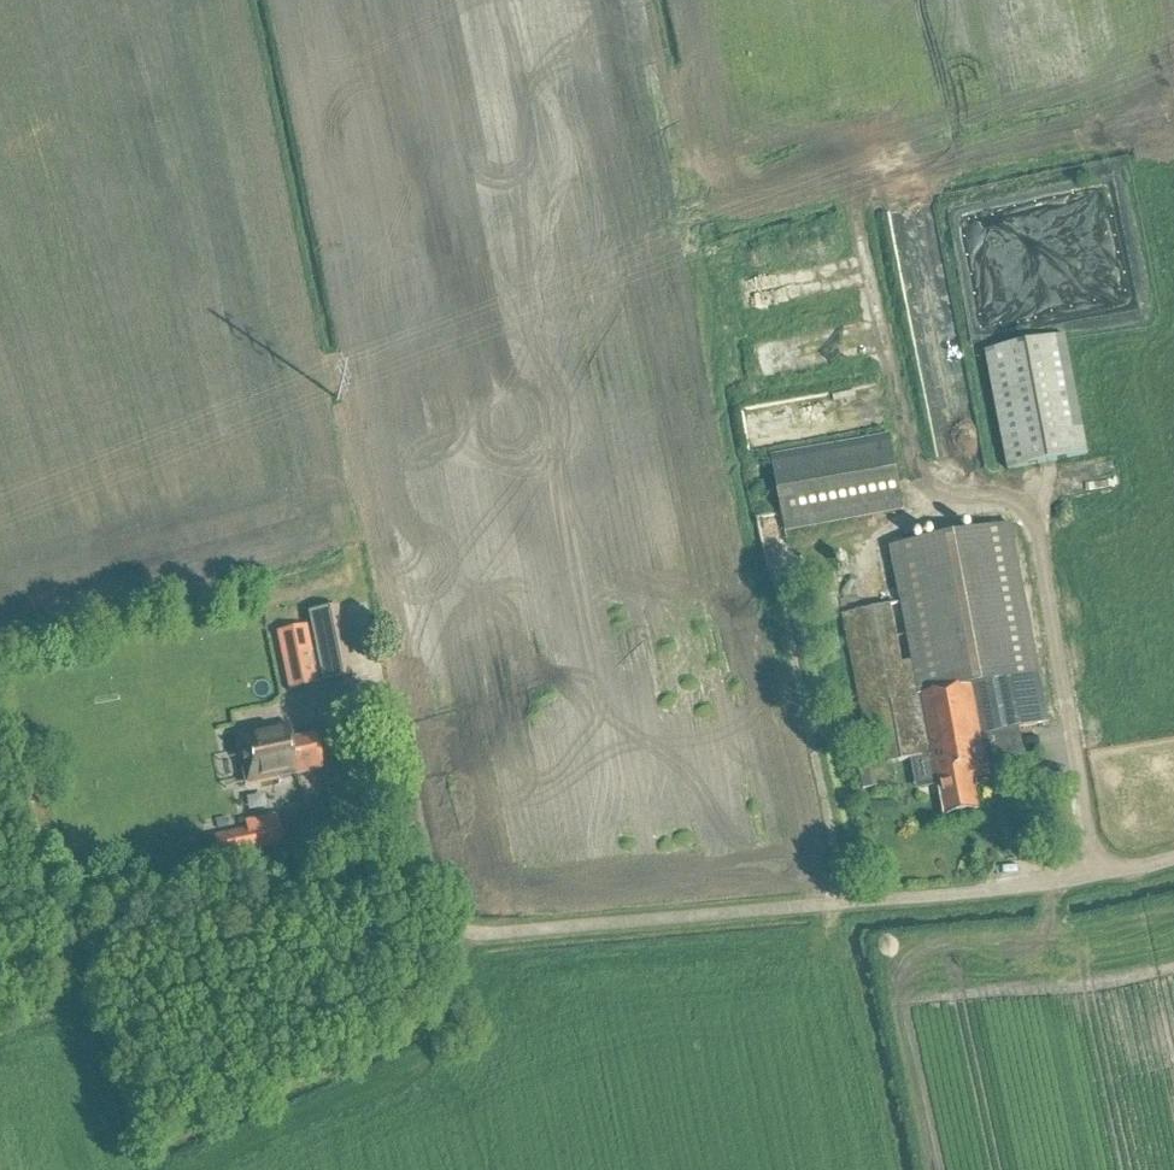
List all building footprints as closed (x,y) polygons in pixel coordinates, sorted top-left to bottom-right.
[(986,352),(1009,473),(1088,458),(1065,337),(986,352)] [(763,435),(763,444),(805,442),(804,409),(764,411),(765,435),(763,435)] [(785,524),(903,502),(893,443),(773,464),(785,524)] [(1040,676),(1041,676),(1015,528),(893,549),(903,604),(845,615),(872,768),(931,757),(936,786),(940,785),(945,817),(979,811),(973,780),(991,777),(984,737),(1048,724),(1040,676)] [(289,659),(281,661),(288,693),(323,686),(322,682),(351,676),(337,608),(307,614),(315,652),(313,653),(308,627),(283,633),(289,659)] [(299,776),(324,771),(317,736),(291,742),(288,725),(235,736),(246,788),(299,777),(299,776)] [(213,839),(218,861),(284,847),(280,825),(213,839)]
